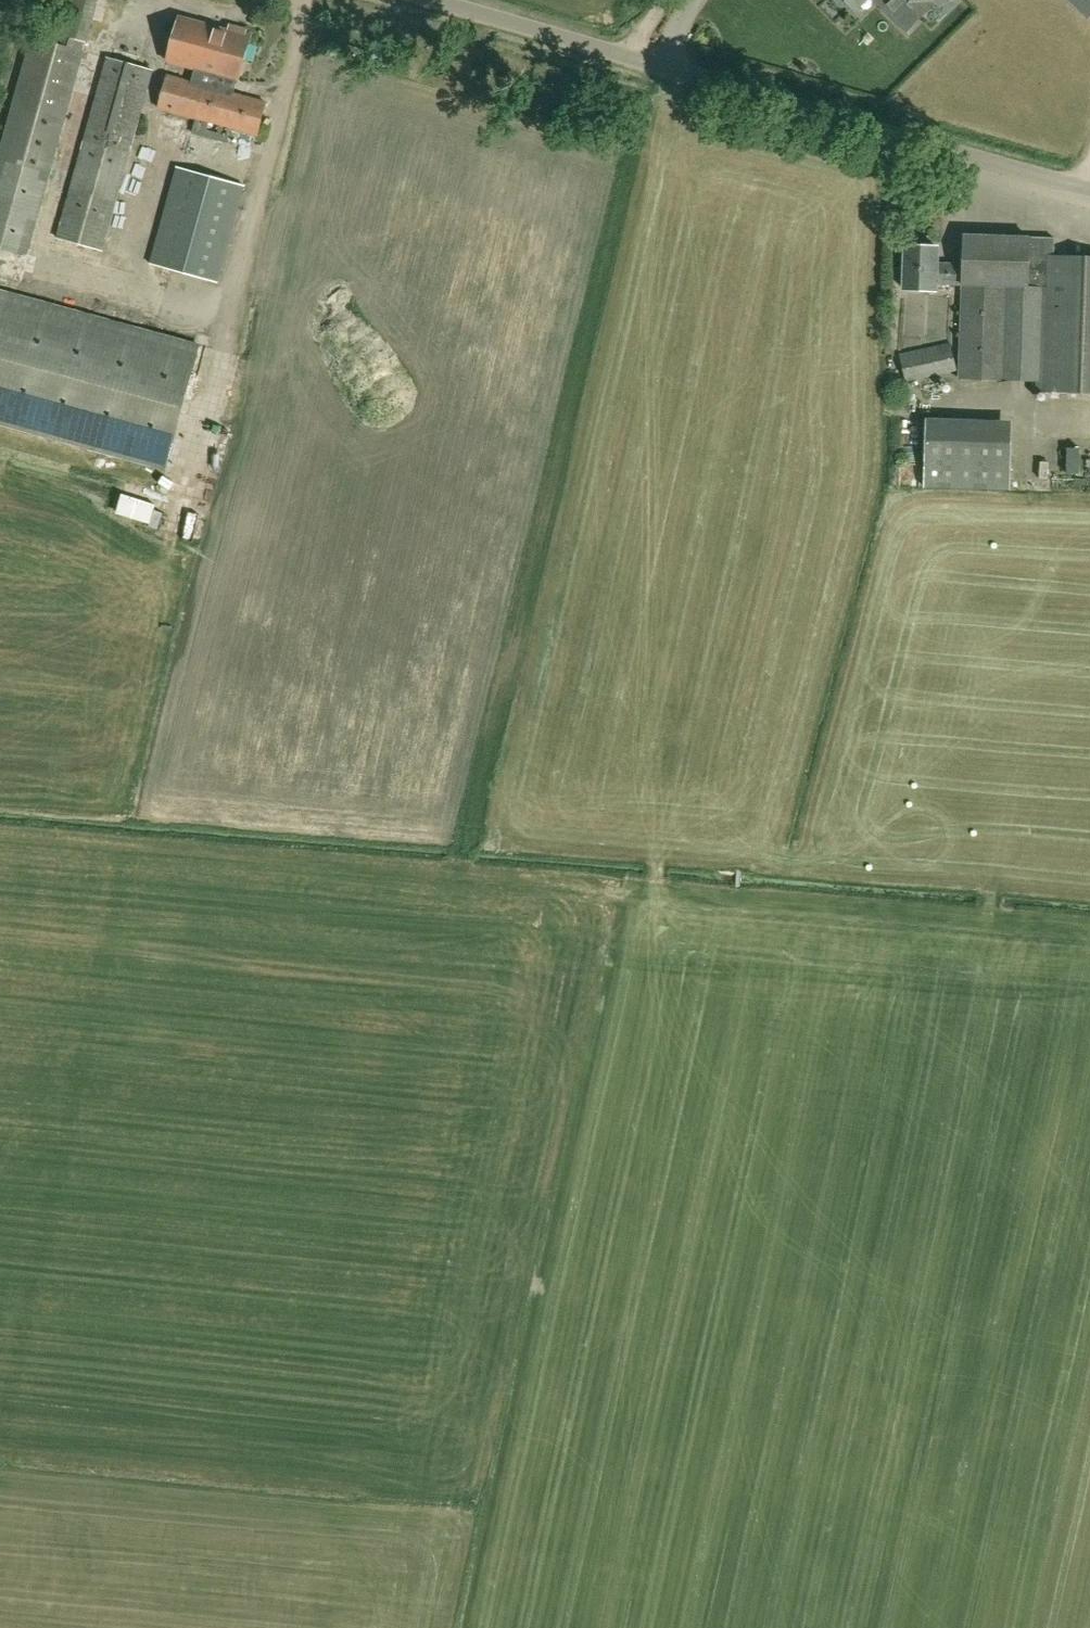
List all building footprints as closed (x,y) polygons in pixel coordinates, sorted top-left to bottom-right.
[(868,0),(846,0),(850,4),(848,5),(859,16),(862,13),(858,9),(868,0)] [(888,11),(899,0),(878,0),(888,11)] [(888,11),(906,29),(932,3),(930,1),(931,0),(899,0),(888,11)] [(1086,16),(1089,12),(1089,0),(1069,0),(1086,16)] [(211,49),(218,27),(179,15),(172,38),(182,41),(180,48),(203,54),(205,47),(211,49)] [(182,41),(172,38),(166,60),(194,68),(191,80),(167,73),(157,107),(255,135),(265,102),(232,92),(236,80),(237,80),(250,36),(244,34),(245,30),(230,25),(228,30),(218,27),(211,49),(205,47),(203,54),(180,48),(182,41)] [(217,281),(243,185),(175,166),(149,263),(217,281)] [(1053,254),(1053,236),(963,233),(962,263),(935,263),(936,246),(905,244),(903,288),(934,290),(934,283),(961,282),(958,377),(1036,380),(1036,390),(1089,391),(1089,255),(1053,254)] [(898,353),(906,382),(956,370),(949,341),(898,353)] [(943,440),(943,419),(925,418),(922,484),(1009,487),(1010,442),(943,440)]
